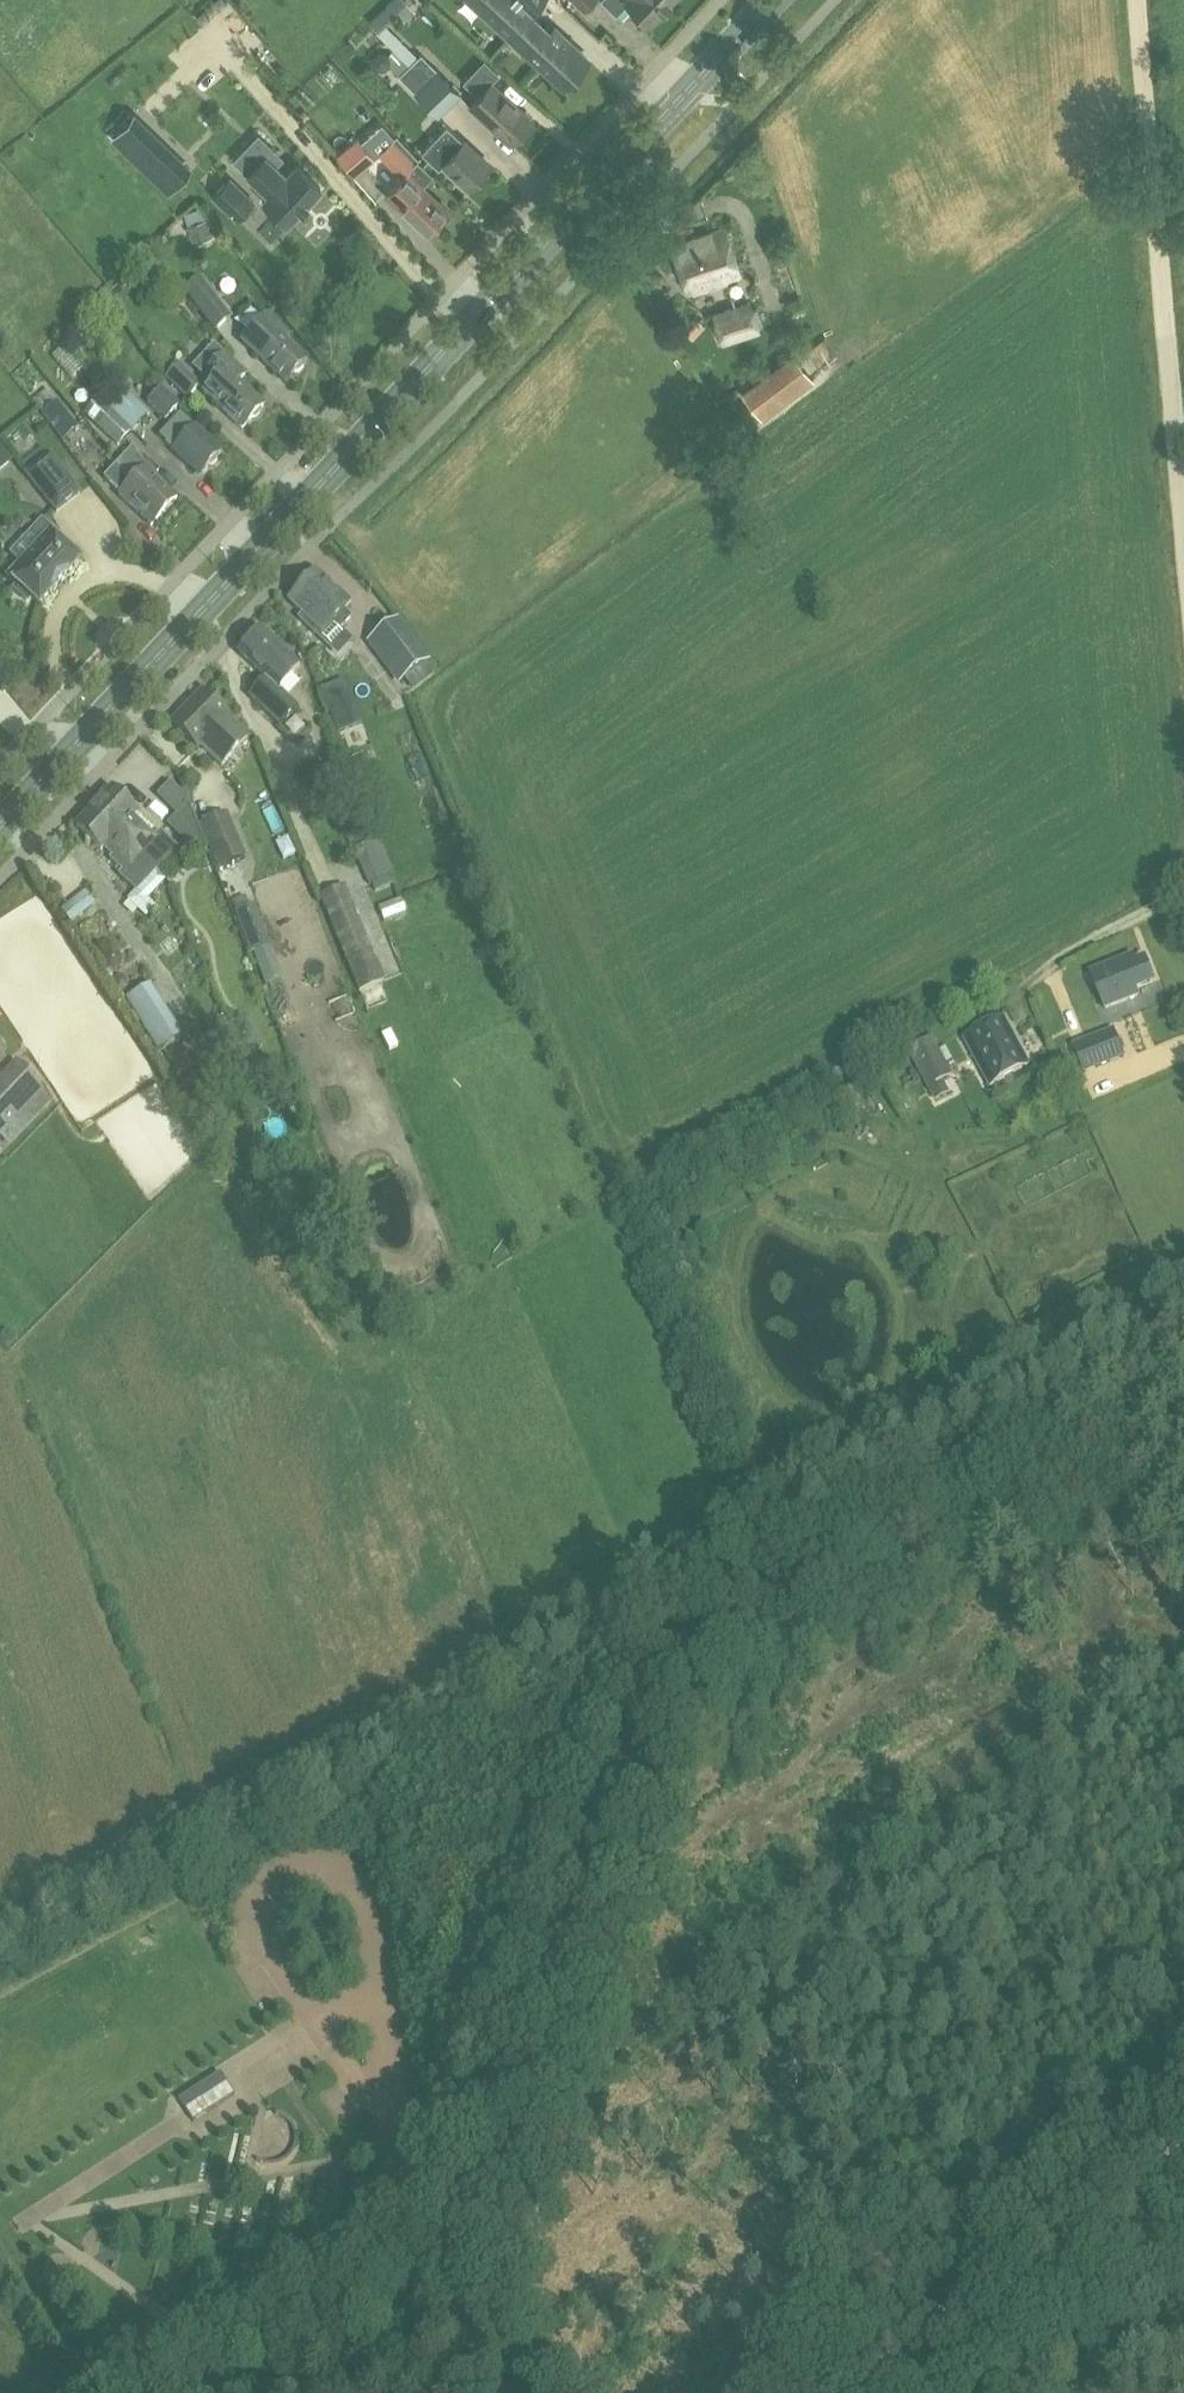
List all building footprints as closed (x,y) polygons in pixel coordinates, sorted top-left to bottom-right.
[(220,8),(227,2),(225,0),(214,0),(213,1),(220,8)] [(408,5),(403,0),(393,0),(369,22),(379,33),(408,5)] [(530,14),(534,10),(532,8),(540,0),(480,0),(486,5),(481,10),(508,36),(512,32),(530,14)] [(584,10),(593,0),(574,0),(584,10)] [(616,13),(627,2),(650,24),(672,0),(602,0),(616,13)] [(210,17),(203,10),(196,16),(203,24),(210,17)] [(550,32),(530,14),(512,32),(527,46),(522,50),(562,86),(583,64),(588,59),(553,28),(550,32)] [(501,64),(509,56),(501,48),(493,57),(501,64)] [(378,52),(373,57),(373,64),(379,69),(386,68),(390,64),(390,55),(385,51),(378,52)] [(422,53),(410,64),(427,81),(438,71),(422,53)] [(438,119),(451,106),(427,81),(410,64),(410,65),(399,75),(415,93),(438,119)] [(427,81),(451,106),(462,95),(438,71),(427,81)] [(491,83),(470,106),(510,142),(520,132),(524,132),(528,127),(528,123),(531,119),(491,83)] [(111,140),(167,194),(191,169),(135,115),(111,140)] [(468,187),(478,176),(482,176),(486,172),(486,168),(489,165),(464,140),(463,141),(454,132),(448,125),(421,152),(438,168),(443,163),(468,187)] [(248,174),(268,194),(262,201),(286,223),(320,188),(296,165),(286,175),(275,164),(281,157),(258,135),(234,161),(248,174)] [(375,159),(358,139),(337,155),(354,176),(375,159)] [(403,177),(387,195),(426,232),(436,222),(440,222),(444,217),(444,213),(447,210),(422,187),(433,176),(418,162),(416,164),(394,141),(380,154),(403,177)] [(230,178),(213,196),(236,221),(255,202),(230,178)] [(192,241),(211,235),(205,215),(199,208),(183,213),(192,241)] [(671,244),(687,293),(741,276),(725,226),(671,244)] [(184,293),(217,330),(230,318),(197,281),(184,293)] [(750,302),(713,314),(722,343),(759,331),(750,302)] [(285,383),(295,372),(299,372),(303,367),(303,364),(306,360),(280,337),(284,333),(265,316),(253,330),(241,342),(285,383)] [(80,317),(61,335),(70,345),(89,326),(80,317)] [(820,329),(803,343),(817,361),(834,347),(820,329)] [(742,391),(762,418),(813,380),(793,353),(742,391)] [(256,418),(260,413),(260,409),(263,406),(238,383),(245,375),(224,356),(203,377),(210,383),(202,392),(242,429),(252,418),(256,418)] [(199,390),(177,370),(165,383),(187,403),(199,390)] [(178,404),(161,389),(147,404),(165,420),(178,404)] [(127,394),(110,412),(131,432),(149,414),(127,394)] [(131,432),(110,412),(102,403),(98,400),(85,413),(117,447),(131,432)] [(78,428),(57,401),(41,414),(61,441),(78,428)] [(181,415),(160,437),(174,450),(173,451),(199,475),(209,465),(213,464),(217,460),(217,456),(220,452),(195,428),(195,429),(181,415)] [(13,461),(0,445),(0,472),(13,461)] [(115,467),(115,468),(122,474),(132,482),(132,481),(166,511),(177,499),(154,477),(159,471),(133,448),(115,467)] [(25,474),(56,512),(79,494),(48,456),(25,474)] [(122,474),(115,468),(114,468),(104,479),(111,485),(121,495),(119,496),(151,527),(166,511),(132,481),(132,482),(122,474)] [(64,578),(77,563),(50,537),(53,533),(42,523),(30,535),(41,545),(10,579),(18,586),(13,591),(26,603),(30,598),(38,605),(52,590),(53,592),(65,579),(64,578)] [(302,615),(298,619),(325,645),(350,618),(343,611),(351,603),(317,572),(289,602),(302,615)] [(400,682),(404,679),(424,664),(427,662),(398,623),(371,643),(400,682)] [(240,654),(239,655),(266,681),(249,698),(280,727),(297,708),(277,689),(298,667),(288,657),(261,631),(253,641),(246,639),(239,647),(240,654)] [(196,750),(201,745),(208,737),(228,756),(245,739),(236,731),(225,720),(228,717),(202,692),(171,725),(196,750)] [(177,816),(188,805),(186,801),(168,785),(157,797),(177,816)] [(95,806),(93,808),(156,870),(175,849),(160,835),(155,840),(133,820),(138,815),(111,789),(107,794),(103,791),(92,803),(95,806)] [(360,810),(355,798),(343,803),(348,815),(360,810)] [(205,848),(188,805),(177,816),(169,826),(198,855),(205,848)] [(156,870),(93,808),(75,828),(100,852),(103,850),(111,858),(108,860),(122,873),(120,875),(136,891),(156,870)] [(224,815),(199,826),(217,869),(242,858),(224,815)] [(376,841),(355,849),(369,885),(372,884),(375,891),(393,884),(376,841)] [(357,993),(385,982),(371,950),(345,885),(326,893),(320,896),(324,905),(344,961),(357,993)] [(93,903),(84,892),(60,911),(70,922),(93,903)] [(380,910),(399,903),(395,892),(376,899),(380,910)] [(279,979),(267,947),(252,953),(263,985),(279,979)] [(117,952),(110,952),(104,956),(103,965),(108,970),(115,971),(121,966),(122,958),(117,952)] [(1106,1010),(1138,996),(1135,990),(1154,982),(1145,959),(1135,963),(1133,957),(1091,974),(1106,1010)] [(125,999),(141,1024),(163,1011),(147,986),(125,999)] [(991,1085),(1028,1064),(1004,1020),(966,1040),(991,1085)] [(1087,1040),(1099,1068),(1107,1064),(1125,1057),(1119,1043),(1114,1029),(1096,1036),(1087,1040)] [(932,1039),(908,1052),(935,1101),(949,1093),(943,1081),(953,1076),(932,1039)] [(193,1043),(166,1059),(176,1075),(203,1058),(193,1043)] [(13,1065),(0,1078),(0,1137),(7,1144),(49,1100),(13,1065)] [(218,2074),(178,2098),(184,2107),(224,2084),(218,2074)] [(185,2109),(192,2121),(232,2095),(225,2084),(185,2109)] [(45,2240),(32,2256),(47,2269),(60,2253),(45,2240)]
